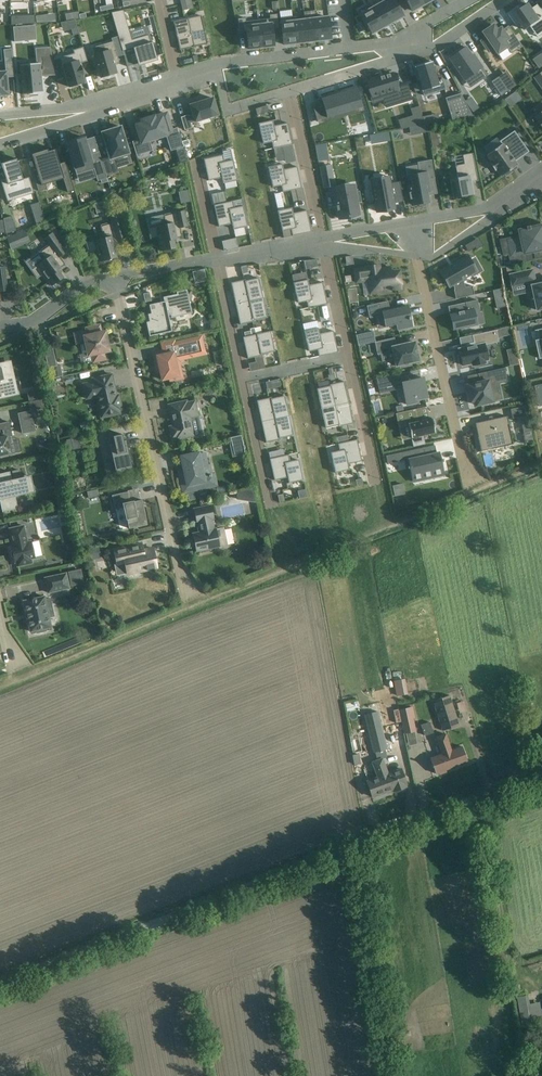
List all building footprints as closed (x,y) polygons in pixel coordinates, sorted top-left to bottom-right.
[(369,4),(382,27),(384,26),(384,27),(387,25),(387,24),(392,22),(380,0),(381,3),(372,8),(370,4),(369,4)] [(392,22),(394,21),(398,19),(397,19),(403,16),(396,4),(394,0),(380,0),(392,22)] [(412,11),(416,8),(417,9),(422,6),(422,5),(423,5),(423,4),(420,0),(406,0),(412,11)] [(138,26),(157,24),(155,4),(135,7),(138,26)] [(369,4),(358,10),(361,14),(371,33),(377,30),(381,28),(380,28),(382,27),(369,4)] [(508,14),(515,25),(519,22),(525,30),(530,26),(536,34),(541,29),(541,10),(541,9),(535,14),(529,4),(521,10),(518,6),(508,14)] [(123,10),(111,12),(118,36),(122,51),(133,48),(137,63),(144,61),(145,64),(157,60),(152,42),(150,43),(148,35),(131,40),(123,11),(123,10)] [(270,18),(258,20),(261,47),(263,47),(263,48),(269,47),(269,46),(274,46),(272,29),(279,28),(277,14),(269,15),(270,18)] [(31,15),(11,16),(11,25),(31,23),(31,15)] [(201,15),(173,21),(177,35),(204,29),(201,15)] [(292,16),(280,18),(283,40),(283,44),(289,44),(293,43),(295,43),(292,16)] [(292,16),(295,43),(301,42),(301,43),(305,42),(307,41),(304,20),(293,21),(292,16)] [(328,17),(316,19),(318,40),(320,40),(324,40),(324,39),(331,39),(328,17)] [(245,18),(238,19),(239,33),(246,32),(248,49),(253,48),(254,49),(260,48),(260,47),(261,47),(258,20),(246,21),(245,18)] [(316,19),(304,20),(307,41),(318,40),(316,19)] [(507,46),(511,53),(522,46),(508,26),(502,30),(500,28),(497,31),(493,25),(483,32),(487,37),(482,41),(488,51),(494,47),(497,53),(507,46)] [(48,40),(48,26),(17,27),(17,41),(48,40)] [(204,29),(177,35),(180,50),(207,44),(204,29)] [(104,51),(94,54),(101,78),(116,73),(114,66),(114,64),(117,63),(119,63),(117,56),(123,54),(122,51),(118,36),(111,38),(112,42),(102,45),(104,51)] [(464,80),(471,74),(477,83),(488,75),(482,67),(476,58),(474,59),(466,47),(449,58),(464,80)] [(75,54),(60,58),(61,60),(63,67),(61,67),(63,74),(65,74),(69,87),(84,82),(82,75),(83,75),(80,66),(79,63),(87,61),(83,48),(74,50),(75,54)] [(39,65),(20,67),(23,93),(22,93),(22,95),(23,94),(23,93),(41,92),(41,85),(40,74),(53,73),(54,73),(55,73),(51,54),(46,55),(46,65),(39,65)] [(442,78),(437,80),(431,61),(415,66),(423,95),(445,89),(442,78)] [(1,95),(8,94),(6,77),(14,77),(13,62),(5,63),(6,72),(0,73),(0,96),(1,95)] [(383,97),(383,96),(390,94),(393,104),(412,98),(408,84),(397,87),(392,73),(368,81),(370,88),(367,89),(371,101),(383,97)] [(510,76),(502,82),(508,91),(516,85),(510,76)] [(498,77),(491,81),(501,96),(508,91),(502,82),(498,77)] [(321,100),(312,103),(317,121),(361,107),(355,88),(356,88),(356,87),(336,93),(336,92),(320,97),(321,100)] [(509,106),(521,98),(516,91),(504,99),(509,106)] [(460,93),(445,98),(452,119),(471,114),(460,93)] [(188,115),(180,117),(184,130),(192,128),(190,123),(218,115),(213,98),(190,105),(193,114),(188,116),(188,115)] [(473,101),(467,105),(472,113),(478,109),(473,101)] [(419,106),(411,108),(416,126),(424,124),(422,116),(419,106)] [(346,137),(373,133),(369,113),(343,117),(346,137)] [(538,127),(541,125),(541,113),(536,117),(537,118),(533,120),(538,127)] [(429,115),(422,116),(424,124),(431,123),(429,115)] [(138,139),(132,141),(136,155),(152,150),(149,140),(165,135),(170,151),(183,147),(177,127),(171,129),(167,116),(155,120),(154,116),(141,120),(142,121),(133,124),(138,139)] [(272,120),(258,123),(262,144),(271,142),(273,149),(292,144),(287,123),(274,126),(272,120)] [(424,124),(419,126),(420,133),(428,132),(427,124),(424,124)] [(106,145),(97,147),(99,151),(106,176),(119,172),(114,158),(129,153),(121,127),(107,131),(107,133),(102,134),(106,145)] [(436,129),(429,130),(430,138),(437,137),(436,129)] [(499,141),(501,144),(486,155),(490,161),(489,162),(495,171),(497,170),(501,176),(504,174),(506,176),(514,170),(512,168),(517,165),(515,161),(529,151),(514,131),(499,141)] [(85,138),(67,143),(76,174),(94,169),(97,181),(107,178),(106,176),(99,151),(90,154),(85,138)] [(48,149),(31,154),(37,171),(32,172),(38,191),(47,188),(45,184),(63,178),(67,192),(74,190),(66,162),(59,164),(55,149),(48,151),(48,149)] [(223,155),(204,159),(208,181),(222,178),(223,183),(237,180),(230,149),(222,151),(223,155)] [(158,150),(140,156),(145,175),(163,169),(158,150)] [(165,169),(185,162),(182,153),(162,160),(165,169)] [(463,155),(464,164),(455,166),(458,178),(450,180),(453,197),(472,194),(470,182),(478,181),(473,153),(463,155)] [(5,178),(1,180),(7,201),(8,201),(7,198),(32,190),(33,193),(34,193),(29,177),(23,179),(17,159),(11,161),(11,160),(4,162),(1,163),(2,169),(3,169),(5,178)] [(410,192),(409,192),(410,199),(411,199),(412,205),(428,202),(426,191),(429,190),(429,191),(427,180),(434,178),(431,160),(417,162),(419,174),(410,175),(412,185),(409,185),(410,192)] [(283,169),(282,164),(267,167),(272,187),(281,185),(282,192),(301,188),(296,167),(283,169)] [(330,166),(320,168),(324,187),(334,185),(330,166)] [(389,177),(371,180),(372,187),(376,211),(394,208),(393,202),(403,200),(400,182),(390,184),(389,177)] [(188,189),(178,192),(181,204),(191,201),(188,189)] [(335,195),(339,218),(359,215),(357,204),(361,203),(359,191),(335,195)] [(123,201),(121,192),(110,195),(111,200),(113,199),(114,203),(123,201)] [(224,192),(211,194),(214,205),(226,202),(224,192)] [(233,201),(214,205),(218,227),(232,224),(233,229),(247,226),(243,206),(241,199),(233,201)] [(57,200),(43,203),(45,216),(60,213),(57,200)] [(105,201),(96,202),(97,211),(106,211),(105,201)] [(292,207),(278,211),(282,231),(284,238),(292,236),(311,232),(306,210),(293,213),(292,207)] [(187,226),(184,211),(175,212),(176,213),(164,215),(163,215),(165,224),(155,226),(156,227),(149,228),(151,238),(158,236),(161,251),(175,248),(173,240),(176,239),(176,238),(181,236),(181,238),(182,238),(180,228),(187,226)] [(125,239),(119,215),(111,217),(112,223),(101,226),(100,226),(104,238),(94,241),(87,243),(90,252),(97,250),(100,262),(109,259),(110,261),(117,259),(115,251),(119,250),(120,251),(121,251),(118,241),(125,239)] [(12,216),(3,218),(6,233),(16,230),(12,216)] [(528,262),(526,253),(541,250),(541,225),(541,222),(531,225),(531,226),(528,227),(529,228),(521,230),(522,237),(513,239),(515,247),(509,248),(513,265),(528,262)] [(68,232),(61,237),(66,244),(71,241),(68,232)] [(66,253),(52,233),(45,238),(50,245),(40,252),(40,251),(39,252),(45,259),(37,265),(37,266),(31,270),(37,278),(43,273),(52,286),(63,277),(58,270),(61,268),(60,267),(64,264),(65,266),(65,265),(60,257),(66,253)] [(16,234),(7,238),(11,249),(21,245),(16,234)] [(236,238),(222,241),(224,251),(239,248),(236,238)] [(457,263),(441,271),(450,286),(453,284),(454,290),(456,299),(474,295),(472,286),(465,287),(463,279),(472,273),(468,266),(472,264),(467,257),(465,258),(456,260),(457,263)] [(316,259),(304,261),(305,269),(318,266),(316,259)] [(370,293),(391,290),(394,290),(394,289),(401,288),(398,271),(390,272),(390,267),(380,268),(379,265),(366,266),(367,268),(354,270),(356,282),(368,281),(370,293)] [(535,284),(535,282),(536,281),(534,270),(510,275),(513,286),(527,283),(528,290),(533,290),(538,311),(541,310),(541,283),(535,284)] [(244,280),(231,283),(236,304),(249,301),(263,297),(259,278),(244,281),(244,280)] [(163,289),(174,286),(172,279),(161,282),(163,289)] [(308,279),(293,283),(298,303),(306,301),(308,308),(327,304),(322,282),(309,285),(308,279)] [(503,288),(493,290),(498,309),(507,306),(503,288)] [(192,313),(187,289),(176,292),(177,294),(163,297),(164,301),(149,305),(151,313),(148,314),(149,321),(146,322),(149,336),(172,331),(168,315),(170,315),(171,318),(192,313)] [(253,321),(268,317),(263,297),(249,301),(236,304),(240,325),(253,322),(253,321)] [(454,319),(452,319),(454,330),(476,325),(473,313),(480,312),(477,300),(465,302),(466,310),(453,313),(454,319)] [(406,305),(401,306),(389,309),(387,301),(366,305),(369,318),(383,315),(386,326),(396,324),(397,327),(410,324),(409,319),(410,319),(410,316),(409,316),(408,314),(409,314),(409,312),(408,312),(406,305)] [(101,333),(99,325),(86,328),(87,331),(75,334),(77,343),(85,341),(88,355),(92,354),(93,361),(106,358),(105,351),(109,350),(105,332),(101,333)] [(511,326),(501,328),(503,337),(513,335),(511,326)] [(320,334),(318,328),(304,331),(308,351),(317,349),(319,356),(337,352),(333,331),(320,334)] [(498,330),(497,329),(472,335),(474,343),(467,344),(468,347),(459,349),(460,355),(458,356),(460,364),(462,364),(462,365),(473,363),(473,365),(486,363),(485,360),(488,359),(485,345),(499,342),(497,330),(498,330)] [(261,354),(275,351),(270,331),(256,334),(251,335),(243,337),(248,359),(261,356),(261,354)] [(373,332),(356,335),(358,345),(375,341),(373,332)] [(161,351),(153,353),(156,365),(159,364),(162,380),(169,378),(169,381),(183,379),(178,359),(205,353),(201,335),(175,341),(174,339),(159,342),(161,351)] [(411,362),(419,360),(417,354),(418,354),(416,348),(415,342),(396,346),(394,337),(377,341),(374,342),(377,355),(393,351),(396,365),(400,365),(401,367),(412,365),(411,362)] [(52,345),(43,347),(48,367),(56,365),(56,364),(52,345)] [(516,348),(507,350),(511,366),(520,364),(516,348)] [(9,363),(0,365),(0,396),(10,394),(7,379),(13,377),(9,363)] [(56,365),(48,367),(50,378),(62,375),(60,363),(56,364),(56,365)] [(477,374),(479,382),(467,385),(470,402),(475,401),(476,405),(493,402),(491,393),(498,392),(496,384),(508,381),(505,367),(477,374)] [(376,379),(379,393),(403,388),(407,405),(417,403),(416,400),(427,398),(427,397),(423,381),(421,382),(418,370),(376,379)] [(116,395),(111,374),(92,378),(93,381),(83,384),(86,398),(96,396),(101,417),(120,413),(119,410),(122,409),(119,395),(116,395)] [(331,385),(316,389),(321,408),(335,405),(337,405),(348,402),(344,381),(330,384),(331,385)] [(38,390),(27,393),(29,400),(40,397),(38,390)] [(270,397),(257,400),(262,421),(275,419),(289,415),(285,395),(270,399),(270,397)] [(40,399),(28,402),(30,410),(31,410),(42,408),(40,399)] [(187,401),(168,405),(171,418),(172,418),(174,425),(169,426),(172,438),(176,438),(176,440),(194,436),(202,434),(198,416),(195,401),(187,402),(187,401)] [(348,402),(337,405),(335,405),(321,408),(325,428),(339,425),(340,426),(353,423),(348,402)] [(527,405),(510,409),(512,418),(520,417),(523,433),(533,431),(527,405)] [(413,447),(425,444),(423,434),(434,432),(434,433),(435,432),(433,425),(434,424),(433,419),(432,419),(431,418),(430,418),(431,418),(423,420),(422,416),(416,417),(415,409),(404,411),(397,413),(395,413),(398,427),(408,425),(413,447)] [(31,410),(30,410),(18,413),(22,432),(35,429),(31,410)] [(279,438),(294,435),(289,415),(275,419),(262,421),(266,442),(279,440),(279,438)] [(493,419),(475,423),(478,437),(481,451),(492,449),(492,445),(511,441),(512,444),(513,444),(507,416),(493,419)] [(9,422),(0,424),(0,456),(11,454),(7,436),(12,435),(9,422)] [(90,423),(80,425),(80,428),(81,432),(92,429),(91,425),(90,423)] [(124,441),(122,434),(105,438),(110,460),(113,459),(116,473),(121,472),(121,474),(135,471),(130,447),(128,448),(126,440),(124,441)] [(241,435),(230,437),(234,454),(245,452),(241,435)] [(348,464),(361,461),(356,439),(337,444),(339,450),(330,452),(335,473),(349,470),(348,464)] [(419,448),(386,456),(388,464),(404,460),(405,468),(408,467),(409,469),(410,468),(413,482),(423,479),(444,475),(441,461),(443,461),(442,459),(441,459),(440,453),(436,453),(435,445),(419,448)] [(207,467),(204,452),(198,453),(181,457),(186,476),(180,478),(183,492),(196,489),(196,490),(206,488),(206,487),(215,485),(213,474),(203,476),(201,468),(207,467)] [(274,480),(288,477),(289,483),(303,480),(299,459),(290,461),(289,454),(275,457),(270,458),(274,480)] [(504,467),(490,470),(492,477),(505,474),(504,467)] [(19,469),(12,471),(14,478),(21,476),(19,469)] [(2,512),(18,508),(15,495),(34,491),(31,476),(12,481),(10,471),(0,473),(0,502),(2,512)] [(402,484),(393,486),(395,496),(404,494),(402,484)] [(130,502),(128,492),(112,495),(115,509),(124,507),(129,528),(147,524),(142,500),(130,502)] [(200,532),(192,533),(196,551),(199,551),(200,553),(208,551),(208,549),(220,546),(220,548),(228,546),(226,536),(218,538),(216,528),(214,529),(212,519),(214,519),(211,505),(194,509),(197,523),(198,523),(200,532)] [(27,542),(24,526),(9,529),(12,541),(13,540),(14,545),(11,545),(12,550),(10,552),(11,557),(14,558),(15,562),(17,562),(18,566),(32,563),(31,559),(35,558),(31,541),(27,542)] [(73,539),(71,531),(62,533),(64,541),(73,539)] [(141,543),(114,549),(117,565),(125,563),(127,573),(157,567),(153,548),(143,550),(141,543)] [(101,557),(98,545),(88,547),(91,560),(101,557)] [(69,588),(66,573),(45,578),(48,593),(69,588)] [(76,584),(85,582),(84,574),(74,575),(76,584)] [(45,597),(44,596),(43,596),(43,597),(25,600),(23,601),(24,602),(30,630),(30,632),(32,631),(36,630),(37,633),(46,631),(46,628),(50,627),(51,627),(51,626),(47,608),(52,607),(50,598),(45,599),(44,598),(45,597)] [(459,725),(449,695),(433,700),(442,730),(459,725)] [(399,710),(405,734),(416,731),(413,718),(415,718),(412,708),(399,710)] [(380,722),(378,712),(365,715),(374,752),(387,749),(384,737),(380,722)] [(433,721),(421,724),(424,736),(436,733),(433,721)] [(445,734),(436,737),(436,739),(442,754),(430,758),(432,763),(432,764),(431,765),(432,767),(433,767),(436,773),(439,772),(441,773),(445,772),(446,770),(468,762),(462,746),(451,750),(445,734)] [(387,774),(381,759),(372,762),(377,777),(366,781),(372,797),(393,789),(393,791),(406,787),(405,784),(406,784),(401,769),(387,774)] [(529,995),(517,997),(521,1024),(541,1021),(541,1009),(536,1010),(536,1006),(531,1006),(529,995)]
